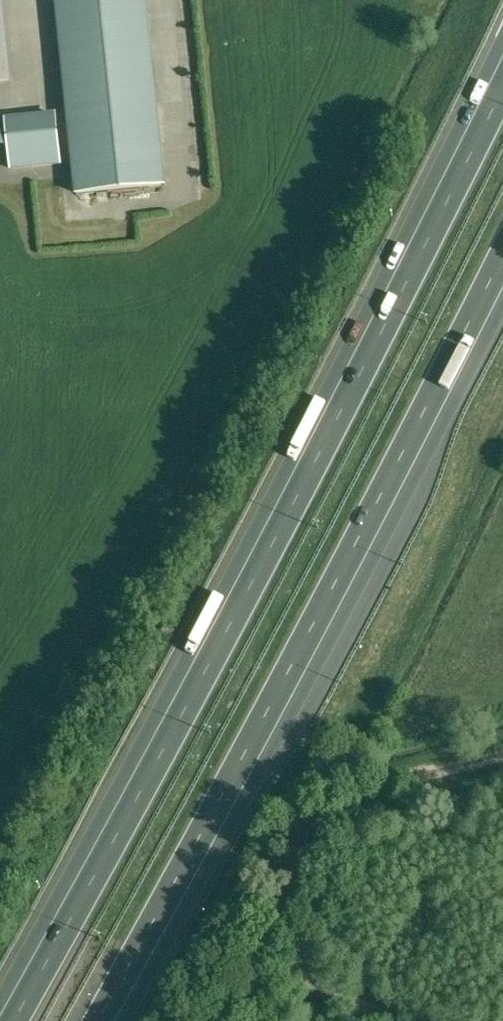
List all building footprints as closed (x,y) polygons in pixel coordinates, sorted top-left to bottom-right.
[(9,78),(0,0),(0,79),(9,78)] [(164,183),(145,0),(57,0),(77,192),(164,183)] [(11,166),(56,162),(51,113),(6,117),(11,166)]
